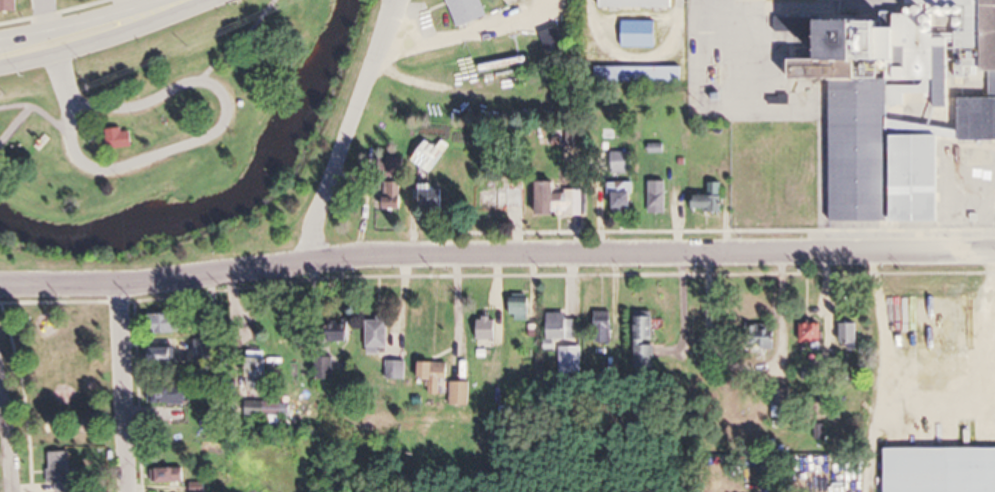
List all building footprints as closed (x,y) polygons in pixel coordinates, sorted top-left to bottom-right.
[(23,12),(23,0),(0,0),(0,12),(23,12)] [(462,28),(491,17),(484,0),(451,0),(462,28)] [(677,0),(600,0),(600,8),(677,9),(677,0)] [(914,13),(880,13),(880,20),(824,20),(823,53),(790,53),(790,80),(832,81),(830,223),(896,223),(949,224),(950,142),(994,142),(994,0),(914,0),(914,13)] [(568,49),(559,27),(544,34),(553,55),(568,49)] [(684,83),(684,67),(597,67),(597,83),(684,83)] [(110,149),(135,149),(135,129),(110,129),(110,149)] [(447,153),(427,140),(412,161),(432,175),(447,153)] [(634,152),(610,152),(610,175),(634,175),(634,152)] [(483,192),(483,210),(527,209),(526,180),(489,181),(490,191),(483,192)] [(668,212),(668,182),(650,182),(650,212),(668,212)] [(560,183),(541,183),(541,215),(586,215),(586,185),(574,185),(574,194),(560,194),(560,183)] [(636,183),(612,183),(612,213),(636,213),(636,183)] [(449,209),(448,189),(434,190),(420,190),(421,210),(449,209)] [(694,197),(694,212),(725,213),(725,197),(694,197)] [(641,353),(656,353),(656,312),(641,312),(641,353)] [(182,313),(157,313),(157,333),(182,333),(182,313)] [(574,340),(574,313),(549,313),(549,340),(574,340)] [(613,314),(595,314),(595,343),(613,343),(613,314)] [(477,317),(477,339),(498,339),(498,317),(477,317)] [(369,354),(390,354),(390,318),(369,318),(369,354)] [(841,343),(861,343),(861,322),(841,322),(841,343)] [(777,348),(777,325),(752,325),(752,348),(777,348)] [(196,363),(218,363),(218,340),(196,340),(196,363)] [(581,371),(581,347),(561,347),(561,371),(581,371)] [(181,348),(150,348),(150,365),(181,365),(181,348)] [(272,357),(249,357),(249,388),(263,388),(263,380),(272,380),(272,357)] [(471,381),(451,381),(451,405),(471,405),(471,381)] [(188,404),(188,385),(151,385),(152,405),(188,404)] [(290,415),(290,402),(257,403),(257,416),(290,415)] [(890,491),(994,491),(994,447),(890,447),(890,491)] [(51,452),(51,491),(74,491),(74,452),(51,452)] [(157,467),(157,483),(186,483),(186,467),(157,467)]
